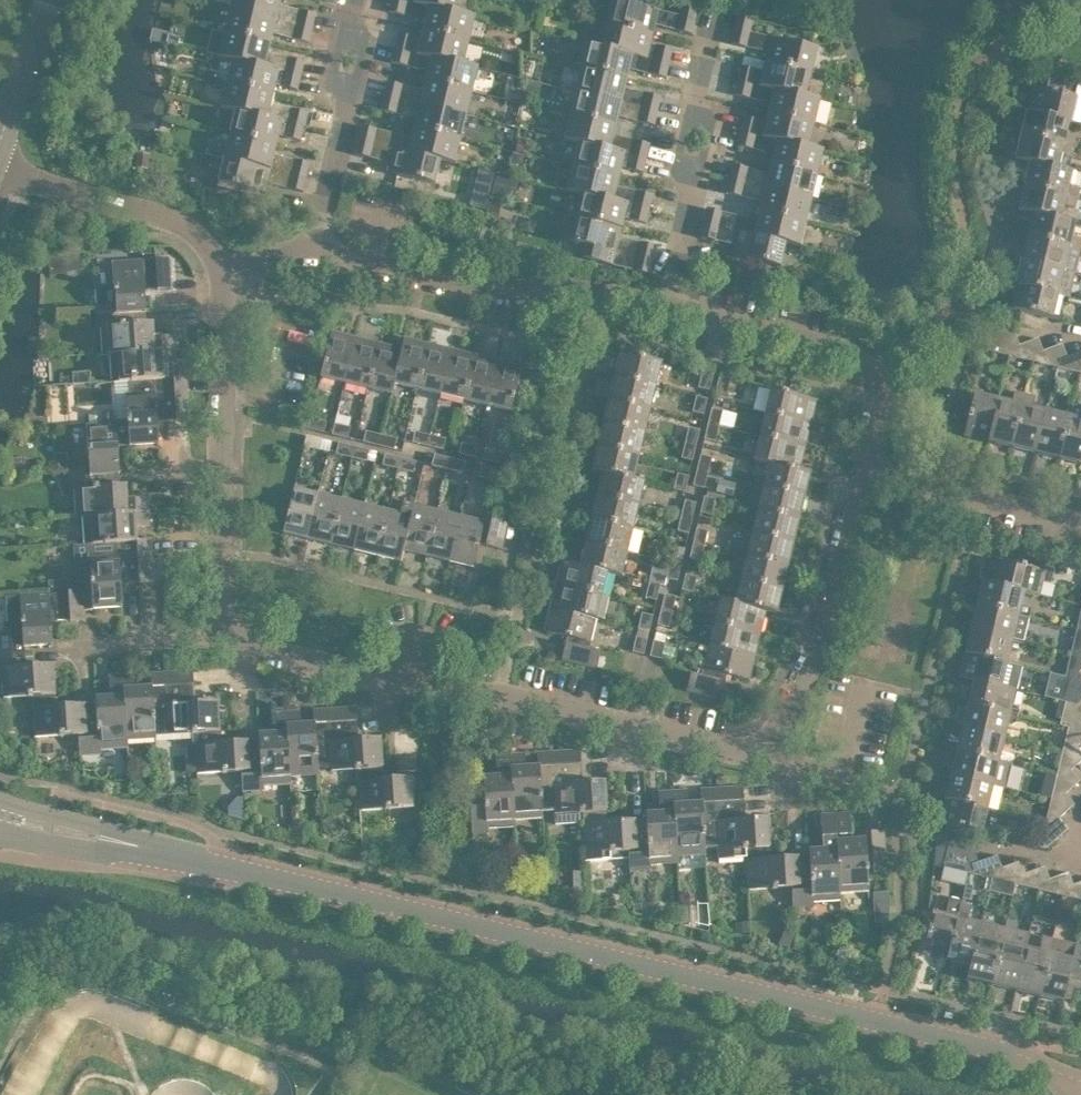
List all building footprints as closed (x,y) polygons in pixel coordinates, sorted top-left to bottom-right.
[(227,6),(309,26),(313,12),(276,3),(277,0),(228,0),(227,6)] [(467,40),(473,16),(408,0),(388,0),(386,9),(421,18),(419,28),(467,40)] [(473,16),(473,14),(459,11),(461,0),(408,0),(473,16)] [(650,34),(653,24),(688,33),(695,4),(679,0),(676,13),(621,0),(608,0),(603,22),(650,34)] [(227,6),(221,30),(267,41),(270,31),(306,40),(309,26),(227,6)] [(750,17),(734,13),(727,42),(763,50),(760,60),(808,72),(814,47),(746,30),(750,17)] [(583,42),(665,62),(668,48),(648,43),(650,34),(603,22),(597,44),(583,41),(583,42)] [(391,47),(475,67),(475,65),(461,62),(467,40),(419,28),(416,38),(395,32),(391,47)] [(221,30),(215,53),(297,73),(301,59),(265,51),(267,41),(221,30)] [(166,34),(164,42),(173,44),(175,36),(166,34)] [(577,66),(624,77),(626,68),(661,76),(665,62),(583,42),(577,66)] [(421,79),(469,91),(475,67),(391,47),(388,61),(423,70),(421,79)] [(229,58),(224,80),(271,92),(274,82),(294,87),(297,73),(215,53),(215,54),(229,58)] [(737,65),(734,79),(817,99),(818,97),(803,93),(808,72),(760,60),(758,70),(737,65)] [(571,90),(653,110),(657,96),(622,87),(624,77),(577,66),(571,90)] [(1067,119),(1080,122),(1080,121),(1080,86),(1045,77),(1043,87),(1030,84),(1024,109),(1067,119)] [(380,94),(463,115),(469,91),(421,79),(419,88),(383,80),(380,94)] [(766,101),(764,111),(811,122),(817,99),(734,79),(731,93),(766,101)] [(224,80),(218,104),(301,124),(305,110),(269,101),(271,92),(224,80)] [(517,99),(520,87),(510,85),(507,97),(517,99)] [(565,113),(612,125),(615,115),(650,124),(653,110),(571,90),(565,113)] [(409,127),(457,139),(463,115),(380,94),(376,109),(412,118),(409,127)] [(232,109),(226,132),(274,143),(276,134),(298,139),(301,124),(218,104),(218,105),(232,109)] [(1024,109),(1018,132),(1071,145),(1074,133),(1064,131),(1067,119),(1024,109)] [(740,115),(736,129),(820,149),(821,148),(806,145),(811,122),(764,111),(762,120),(740,115)] [(560,137),(642,157),(645,143),(610,134),(612,125),(565,113),(560,137)] [(354,138),(452,162),(457,139),(409,127),(407,136),(358,124),(354,138)] [(768,152),(766,162),(814,174),(820,149),(736,129),(733,143),(768,152)] [(226,132),(221,155),(303,175),(306,161),(272,152),(274,143),(226,132)] [(1018,132),(1012,156),(1070,170),(1070,168),(1066,167),(1071,145),(1018,132)] [(520,152),(523,138),(515,136),(512,150),(520,152)] [(568,164),(616,176),(618,167),(638,172),(642,157),(560,137),(559,138),(574,141),(568,164)] [(452,162),(354,138),(351,152),(387,160),(384,170),(432,182),(438,159),(452,162)] [(135,150),(133,164),(142,165),(144,151),(135,150)] [(510,152),(508,162),(516,163),(518,154),(510,152)] [(303,175),(221,155),(215,180),(263,191),(265,180),(300,189),(303,175)] [(1026,160),(1021,183),(1074,196),(1075,191),(1077,186),(1066,183),(1070,170),(1012,156),(1012,157),(1026,160)] [(728,163),(725,177),(809,197),(814,174),(766,162),(763,172),(728,163)] [(563,188),(646,208),(649,194),(614,185),(616,176),(568,164),(563,188)] [(468,204),(483,208),(491,172),(477,169),(468,204)] [(493,172),(488,192),(509,197),(514,177),(493,172)] [(757,199),(755,208),(803,220),(809,197),(725,177),(722,190),(757,199)] [(1021,183),(1015,207),(1073,221),(1073,220),(1058,216),(1062,203),(1071,206),(1074,196),(1021,183)] [(561,213),(571,215),(618,226),(621,217),(642,222),(646,208),(563,188),(562,189),(577,192),(574,201),(564,198),(561,213)] [(703,206),(700,221),(797,244),(803,220),(755,208),(752,218),(703,206)] [(1024,234),(1078,247),(1080,236),(1070,234),(1073,221),(1015,207),(1015,208),(1029,212),(1024,234)] [(630,268),(646,272),(652,245),(616,236),(618,226),(571,215),(565,239),(633,255),(630,268)] [(797,244),(700,221),(696,235),(732,243),(729,253),(777,265),(783,242),(797,245),(797,244)] [(494,233),(483,230),(480,241),(491,243),(494,233)] [(1024,234),(1018,257),(1061,268),(1064,256),(1075,259),(1078,247),(1024,234)] [(109,303),(111,323),(118,323),(117,311),(143,309),(143,310),(141,281),(155,280),(155,287),(169,286),(167,255),(154,256),(154,258),(140,259),(140,257),(111,259),(113,283),(111,283),(112,290),(113,290),(114,302),(109,303)] [(1018,257),(1012,281),(1067,294),(1069,284),(1058,281),(1061,268),(1018,257)] [(750,267),(748,278),(765,282),(768,272),(750,267)] [(1012,281),(1006,306),(1050,316),(1056,293),(1066,295),(1067,294),(1012,281)] [(94,304),(94,305),(95,326),(100,325),(102,347),(102,352),(173,347),(174,347),(173,342),(173,333),(159,334),(159,336),(151,337),(150,319),(150,310),(143,310),(143,309),(117,311),(118,323),(111,323),(109,303),(94,304)] [(54,318),(65,318),(65,306),(53,307),(54,318)] [(987,324),(981,347),(1006,352),(1007,346),(1017,343),(1012,330),(987,324)] [(318,375),(342,381),(353,335),(329,329),(318,375)] [(342,381),(365,386),(376,340),(353,335),(342,381)] [(391,381),(414,387),(425,340),(402,335),(391,381)] [(1007,346),(1006,352),(1029,358),(1031,351),(1041,349),(1035,335),(1017,343),(1007,346)] [(376,340),(365,386),(388,392),(398,346),(376,340)] [(414,387),(437,392),(448,346),(425,340),(414,387)] [(1029,358),(1053,364),(1055,357),(1065,354),(1060,341),(1041,349),(1031,351),(1029,358)] [(437,392),(460,398),(471,352),(448,346),(437,392)] [(186,388),(185,374),(171,375),(170,362),(174,361),(174,360),(171,360),(171,355),(174,355),(173,347),(102,352),(102,353),(109,352),(111,380),(151,377),(152,390),(172,389),(186,388)] [(1077,370),(1078,363),(1080,362),(1080,348),(1065,354),(1055,357),(1053,364),(1077,370)] [(658,361),(617,351),(611,374),(652,384),(658,361)] [(460,398),(483,403),(494,357),(471,352),(460,398)] [(494,357),(483,403),(507,409),(518,363),(494,357)] [(695,388),(706,390),(710,373),(699,371),(695,388)] [(606,397),(647,407),(652,384),(611,374),(606,397)] [(713,390),(724,393),(727,378),(717,375),(713,390)] [(186,388),(172,389),(152,390),(151,377),(111,380),(128,379),(128,391),(125,392),(126,416),(124,416),(124,419),(125,419),(128,443),(157,441),(156,419),(188,417),(186,388)] [(995,396),(985,439),(1009,445),(1022,389),(1012,386),(1009,399),(995,396)] [(814,398),(767,387),(761,410),(809,421),(814,398)] [(1009,445),(1033,451),(1043,407),(1029,404),(1033,391),(1022,389),(1009,445)] [(961,434),(985,439),(995,396),(971,390),(961,434)] [(689,412),(700,414),(704,399),(693,396),(689,412)] [(600,421),(641,430),(647,407),(606,397),(600,421)] [(1067,413),(1056,456),(1080,462),(1080,459),(1080,416),(1077,415),(1078,408),(1075,408),(1076,405),(1070,403),(1069,402),(1067,413)] [(709,407),(705,422),(716,424),(719,410),(709,407)] [(1043,407),(1033,451),(1056,456),(1067,413),(1043,407)] [(108,408),(97,409),(97,410),(98,420),(109,419),(108,408)] [(84,411),(85,421),(98,420),(97,410),(84,411)] [(809,421),(761,410),(756,433),(803,445),(809,421)] [(38,413),(24,414),(24,424),(38,423),(38,413)] [(305,426),(321,430),(324,419),(308,415),(305,426)] [(85,421),(86,434),(87,445),(85,446),(86,451),(87,451),(88,465),(83,465),(84,486),(118,484),(117,483),(115,444),(128,443),(125,419),(124,419),(114,420),(114,419),(85,421)] [(327,433),(343,437),(345,425),(330,421),(327,433)] [(595,443),(636,453),(641,430),(600,421),(595,443)] [(705,422),(702,437),(712,439),(716,424),(705,422)] [(685,428),(682,443),(692,445),(696,431),(685,428)] [(374,445),(377,433),(361,429),(358,441),(374,445)] [(424,444),(427,433),(410,429),(407,440),(424,444)] [(301,444),(317,448),(320,436),(304,433),(301,444)] [(374,445),(389,448),(391,436),(377,433),(374,445)] [(424,444),(439,448),(442,437),(427,433),(424,444)] [(803,445),(756,433),(750,457),(765,461),(798,467),(803,445)] [(506,456),(518,459),(521,443),(510,440),(506,456)] [(331,452),(348,456),(351,445),(334,441),(331,452)] [(454,452),(471,456),(474,445),(457,441),(454,452)] [(636,453),(595,443),(588,470),(599,472),(630,478),(636,453)] [(678,457),(688,460),(692,445),(682,443),(678,457)] [(348,456),(362,459),(365,448),(351,445),(348,456)] [(480,457),(496,461),(499,450),(483,446),(480,457)] [(395,467),(397,457),(380,452),(378,463),(395,467)] [(444,469),(447,456),(430,452),(427,465),(444,469)] [(694,468),(704,470),(708,456),(697,453),(694,468)] [(444,469),(459,472),(461,460),(447,456),(444,469)] [(395,467),(408,470),(411,460),(397,457),(395,467)] [(798,467),(765,461),(760,484),(803,495),(809,470),(798,467)] [(476,474),(492,478),(495,467),(479,463),(476,474)] [(68,466),(68,478),(69,488),(74,487),(76,515),(147,510),(146,496),(135,496),(135,498),(124,499),(123,483),(117,483),(118,484),(84,486),(83,465),(68,466)] [(694,468),(690,483),(701,485),(704,470),(694,468)] [(630,478),(599,472),(593,495),(636,505),(642,481),(630,478)] [(671,489),(681,492),(685,477),(674,474),(671,489)] [(733,479),(717,475),(713,488),(729,493),(733,479)] [(280,530),(304,536),(316,489),(292,483),(280,530)] [(803,495),(760,484),(754,508),(797,519),(803,495)] [(304,536),(328,541),(339,495),(316,489),(304,536)] [(328,541),(351,547),(362,500),(339,495),(328,541)] [(636,505),(593,495),(588,517),(631,527),(636,505)] [(697,511),(708,513),(711,499),(700,496),(697,511)] [(397,558),(411,500),(400,498),(398,509),(385,506),(374,552),(397,558)] [(351,547),(374,552),(385,506),(362,500),(351,547)] [(423,552),(434,506),(411,500),(397,558),(400,546),(423,552)] [(682,501),(678,516),(689,518),(692,503),(682,501)] [(446,557),(457,512),(434,506),(423,552),(446,557)] [(457,512),(446,557),(470,563),(476,541),(499,546),(507,512),(490,508),(487,519),(457,512)] [(797,519),(754,508),(749,531),(792,541),(797,519)] [(82,515),(83,520),(84,541),(114,539),(115,553),(149,550),(148,536),(134,537),(133,525),(148,524),(147,510),(76,515),(82,515)] [(675,530),(685,533),(689,518),(678,516),(675,530)] [(631,527),(588,517),(583,541),(625,551),(631,527)] [(694,526),(690,541),(701,544),(704,529),(694,526)] [(792,541),(749,531),(743,555),(786,565),(792,541)] [(82,605),(119,603),(118,581),(151,579),(149,550),(115,553),(114,539),(84,541),(84,542),(76,543),(76,554),(65,555),(67,584),(78,583),(79,588),(81,588),(82,605)] [(625,551),(583,541),(577,563),(606,571),(620,574),(625,551)] [(690,541),(686,557),(697,559),(701,544),(690,541)] [(671,545),(667,562),(677,564),(681,548),(671,545)] [(786,565),(743,555),(738,577),(781,588),(786,565)] [(979,578),(1036,592),(1039,579),(1048,581),(1052,565),(1041,563),(1040,567),(999,557),(993,581),(979,577),(979,578)] [(577,563),(558,558),(552,582),(600,593),(606,571),(577,563)] [(663,578),(673,580),(677,564),(667,562),(663,578)] [(679,588),(690,590),(693,576),(682,574),(679,588)] [(781,588),(738,577),(732,601),(764,610),(775,612),(781,588)] [(1036,592),(979,578),(973,602),(1026,615),(1028,605),(1019,603),(1022,590),(1036,594),(1036,592)] [(643,595),(654,598),(658,583),(647,580),(643,595)] [(600,593),(552,582),(546,606),(595,617),(600,593)] [(79,588),(65,589),(65,590),(48,591),(48,590),(19,592),(2,593),(3,630),(0,630),(0,652),(23,651),(23,643),(51,641),(50,617),(68,616),(69,618),(82,617),(82,605),(81,588),(79,588)] [(662,593),(658,608),(669,610),(672,595),(662,593)] [(764,610),(732,601),(717,597),(711,621),(758,632),(764,610)] [(967,626),(1011,636),(1021,639),(1026,615),(973,602),(967,626)] [(595,617),(546,606),(541,628),(565,634),(559,658),(593,666),(597,649),(586,646),(588,639),(589,640),(595,617)] [(658,608),(655,623),(665,626),(669,610),(658,608)] [(636,626),(647,629),(650,613),(639,611),(636,626)] [(758,632),(711,621),(705,646),(752,657),(758,632)] [(962,650),(1005,660),(1011,636),(967,626),(962,650)] [(1068,650),(1075,652),(1080,646),(1080,628),(1074,626),(1068,650)] [(630,650),(641,653),(645,637),(633,634),(630,650)] [(647,654),(657,656),(661,641),(651,638),(647,654)] [(752,657),(705,646),(698,674),(688,672),(684,688),(718,696),(720,690),(721,684),(724,674),(747,679),(752,657)] [(1063,674),(1070,675),(1076,669),(1080,665),(1080,646),(1075,652),(1068,650),(1063,674)] [(956,673),(1014,687),(1014,685),(1019,663),(1005,660),(962,650),(956,673)] [(51,665),(51,661),(24,663),(23,651),(0,652),(0,668),(1,693),(26,692),(26,693),(30,693),(30,691),(52,689),(51,665)] [(162,669),(163,683),(191,681),(191,667),(162,669)] [(162,669),(155,669),(148,670),(149,684),(136,685),(135,670),(120,671),(125,745),(127,744),(126,736),(153,734),(152,703),(164,703),(163,683),(162,669)] [(1062,699),(1073,701),(1080,694),(1080,675),(1076,669),(1070,675),(1063,674),(1052,671),(1047,695),(1062,699)] [(120,671),(113,672),(106,672),(107,686),(110,686),(110,693),(93,694),(93,700),(95,700),(96,736),(76,737),(77,752),(99,751),(98,746),(125,745),(120,671)] [(1014,687),(956,673),(956,675),(970,678),(965,700),(1015,712),(1015,709),(1015,707),(1013,706),(1011,704),(1010,703),(1014,687)] [(164,703),(152,703),(153,734),(154,734),(154,728),(166,727),(166,731),(189,729),(189,731),(194,731),(194,728),(216,727),(215,699),(192,700),(191,681),(163,683),(164,703)] [(721,684),(720,690),(730,693),(732,686),(721,684)] [(30,691),(30,693),(32,734),(56,733),(56,734),(62,734),(62,732),(76,732),(76,737),(96,736),(95,700),(93,700),(53,703),(52,689),(30,691)] [(1065,724),(1072,726),(1078,721),(1080,718),(1080,694),(1073,701),(1062,699),(1056,722),(1065,724)] [(1015,712),(965,700),(959,724),(1002,734),(1005,723),(1008,723),(1010,723),(1012,721),(1013,718),(1015,712)] [(325,706),(326,721),(354,719),(353,705),(325,706)] [(283,709),(287,780),(289,780),(289,773),(315,771),(313,740),(327,739),(326,721),(325,706),(310,707),(311,722),(299,723),(298,708),(283,709)] [(259,772),(245,773),(239,774),(240,789),(262,787),(261,782),(287,780),(283,709),(269,710),(269,722),(271,722),(272,731),(255,732),(256,737),(257,737),(259,772)] [(313,740),(315,771),(316,771),(316,765),(327,765),(328,767),(352,766),(352,768),(356,767),(356,765),(370,764),(379,763),(377,735),(355,736),(354,719),(326,721),(327,739),(313,740)] [(1059,748),(1066,750),(1073,744),(1080,737),(1080,724),(1078,721),(1072,726),(1065,724),(1059,748)] [(954,748),(997,758),(1002,734),(959,724),(954,748)] [(194,728),(195,770),(219,769),(220,770),(238,769),(239,774),(245,773),(259,772),(257,737),(256,737),(217,739),(216,727),(194,728)] [(1054,772),(1061,773),(1067,768),(1080,755),(1080,754),(1073,744),(1066,750),(1059,748),(1054,772)] [(546,749),(547,763),(577,761),(576,746),(546,749)] [(993,771),(994,769),(1004,771),(1007,769),(1009,761),(997,758),(954,748),(948,772),(991,782),(1000,784),(1003,774),(993,771)] [(512,816),(539,814),(537,784),(549,782),(547,763),(546,749),(534,749),(534,763),(522,764),(521,750),(505,751),(510,824),(512,824),(512,816)] [(484,826),(510,824),(505,751),(493,752),(494,765),(495,773),(479,774),(480,785),(466,786),(469,830),(485,829),(484,826)] [(379,763),(370,764),(356,765),(356,767),(357,778),(355,778),(357,807),(386,805),(386,806),(392,806),(392,805),(410,804),(408,770),(414,769),(413,755),(395,756),(396,769),(397,769),(397,775),(379,777),(379,763)] [(537,784),(539,814),(540,814),(540,809),(552,808),(552,822),(579,821),(580,821),(579,810),(579,808),(602,807),(600,778),(579,779),(577,761),(547,763),(549,782),(537,784)] [(1054,772),(1048,795),(1055,797),(1061,791),(1076,778),(1067,768),(1061,773),(1054,772)] [(942,795),(985,805),(991,782),(948,772),(942,795)] [(739,783),(713,784),(711,785),(712,799),(740,797),(739,783)] [(674,853),(677,853),(701,851),(699,819),(714,818),(712,799),(711,785),(697,786),(698,799),(685,800),(684,786),(669,787),(674,860),(675,860),(674,853)] [(626,867),(637,867),(648,866),(647,862),(674,860),(669,787),(655,788),(656,802),(658,802),(658,810),(642,811),(642,816),(645,851),(625,852),(626,867)] [(1048,795),(1043,819),(1049,821),(1056,816),(1071,802),(1061,791),(1055,797),(1048,795)] [(936,820),(948,823),(979,830),(985,805),(942,795),(936,820)] [(742,845),(765,843),(763,815),(742,816),(740,797),(712,799),(714,818),(699,819),(701,851),(703,851),(703,845),(713,844),(714,858),(743,856),(742,845)] [(602,819),(602,807),(579,808),(579,810),(580,821),(579,821),(581,859),(595,858),(606,858),(606,852),(607,850),(612,850),(612,849),(625,848),(625,852),(645,851),(642,816),(602,819)] [(831,810),(837,896),(838,895),(838,889),(865,887),(864,866),(870,866),(870,871),(884,870),(881,828),(867,829),(867,836),(845,838),(845,832),(847,832),(846,809),(831,810)] [(789,905),(804,904),(810,903),(810,897),(837,896),(831,810),(817,811),(819,839),(821,839),(822,848),(805,849),(805,853),(807,889),(788,890),(789,905)] [(1043,819),(1037,844),(1042,845),(1064,825),(1056,816),(1049,821),(1043,819)] [(408,834),(417,834),(418,825),(409,824),(408,834)] [(970,848),(933,839),(931,861),(965,870),(967,863),(974,860),(970,848)] [(743,856),(744,889),(788,887),(788,890),(807,889),(805,853),(766,856),(765,843),(742,845),(743,856)] [(965,870),(989,875),(990,869),(998,866),(993,853),(974,860),(967,863),(965,870)] [(989,875),(1013,881),(1014,874),(1022,871),(1017,859),(998,866),(990,869),(989,875)] [(1013,881),(1036,887),(1038,880),(1046,877),(1042,864),(1022,871),(1014,874),(1013,881)] [(582,892),(582,869),(570,869),(570,892),(582,892)] [(1036,887),(1060,893),(1062,886),(1070,882),(1065,870),(1046,877),(1038,880),(1036,887)] [(1080,898),(1080,878),(1070,882),(1062,886),(1060,893),(1080,898)] [(873,921),(885,920),(887,904),(886,889),(871,890),(873,921)] [(630,897),(631,908),(639,908),(638,896),(630,897)] [(963,976),(965,976),(978,919),(965,915),(968,902),(958,900),(955,913),(944,956),(967,962),(963,976)] [(689,902),(679,902),(679,920),(689,919),(689,902)] [(920,950),(944,956),(955,913),(930,907),(920,950)] [(978,919),(965,976),(988,982),(1002,924),(978,919)] [(747,930),(746,920),(732,920),(733,931),(747,930)] [(1002,924),(988,982),(1012,988),(1022,945),(1009,942),(1012,927),(1002,924)] [(782,928),(777,942),(787,946),(792,932),(782,928)] [(1022,945),(1012,988),(1036,993),(1050,936),(1039,933),(1036,948),(1022,945)] [(1036,993),(1059,999),(1073,941),(1050,936),(1036,993)] [(1059,999),(1061,1000),(1062,995),(1068,997),(1071,986),(1080,989),(1080,943),(1073,941),(1059,999)]
